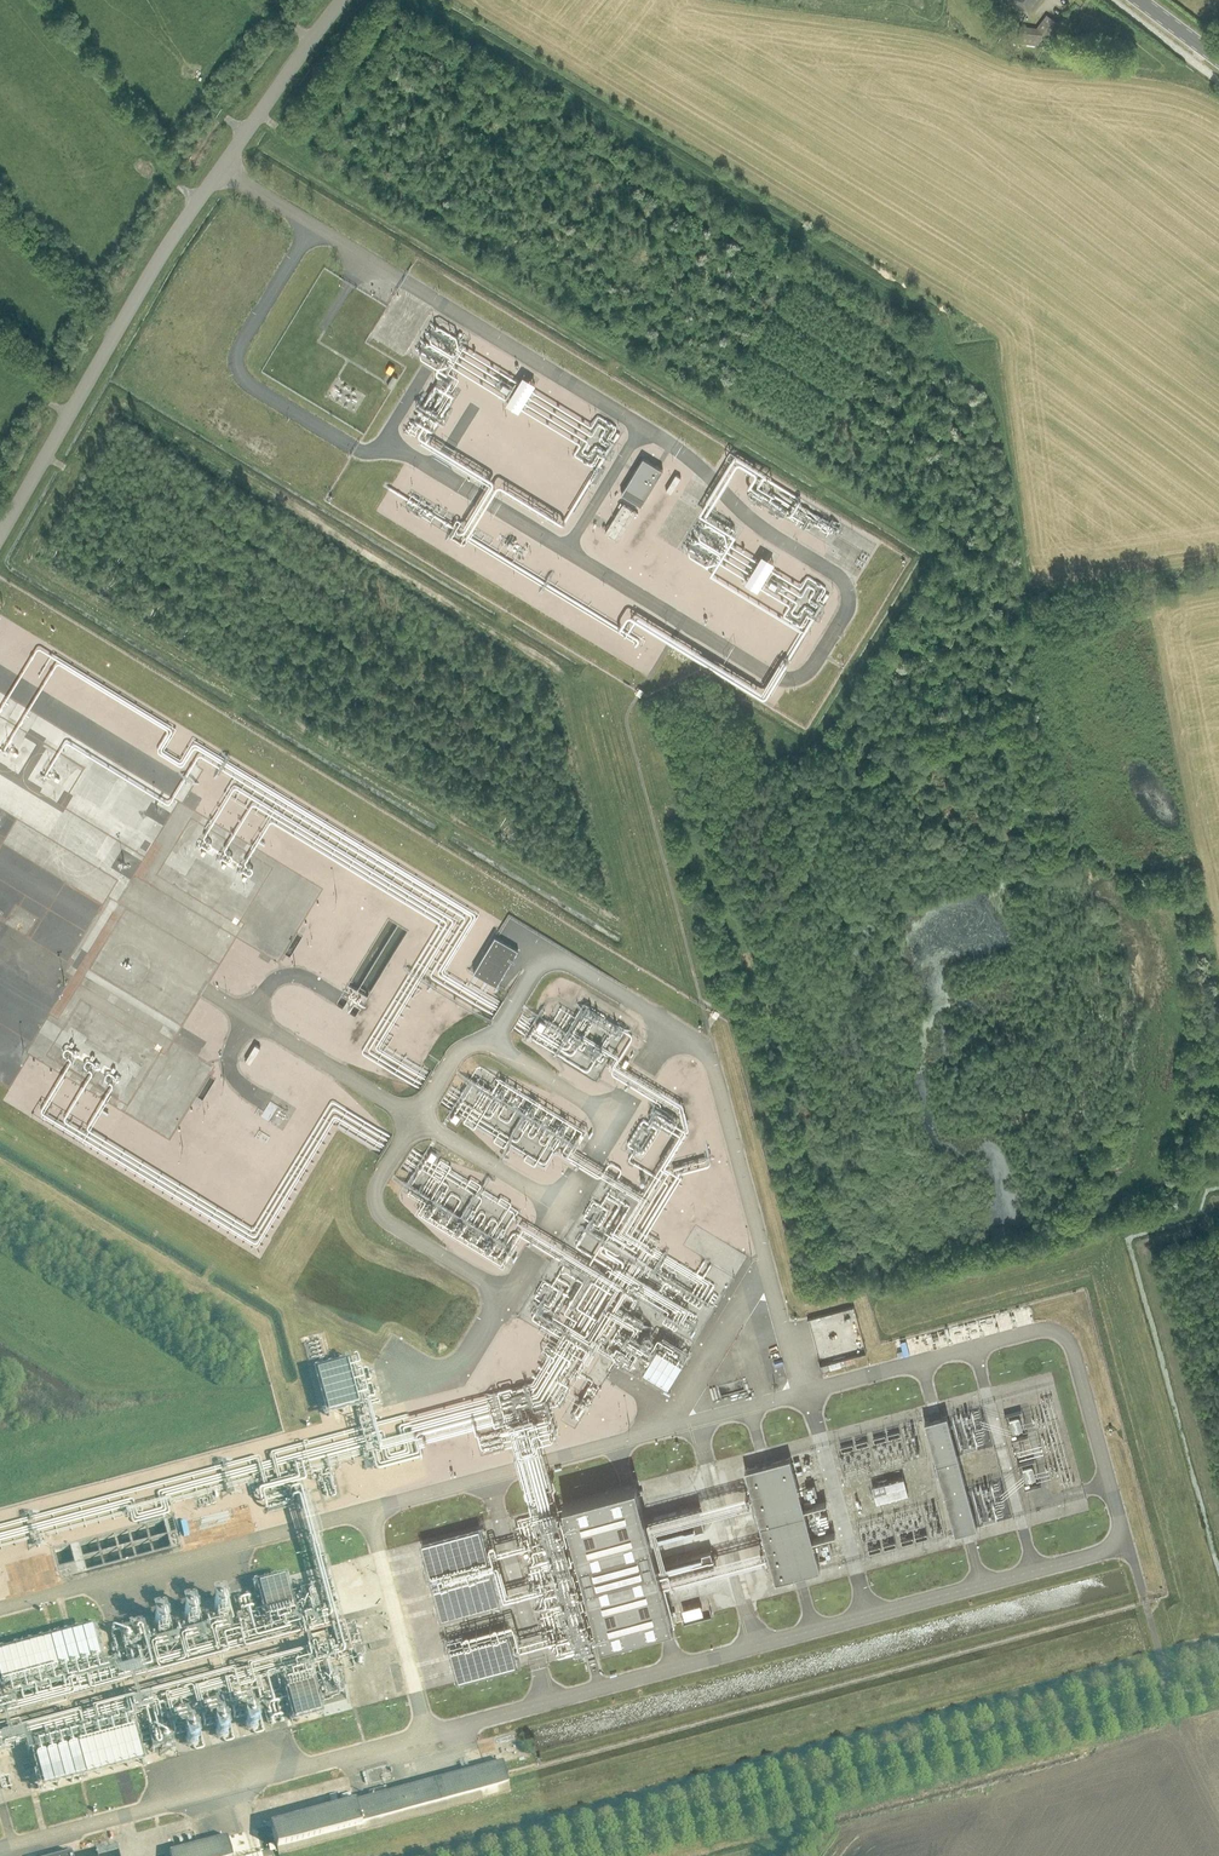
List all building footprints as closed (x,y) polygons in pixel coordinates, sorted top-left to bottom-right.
[(1040,0),(1009,0),(1028,15),(1040,0)] [(1063,27),(1046,14),(1036,26),(1020,25),(1018,43),(1040,45),(1042,33),(1051,41),(1063,27)] [(418,353),(445,369),(426,401),(443,412),(463,378),(452,372),(455,366),(508,397),(521,376),(447,334),(442,343),(428,335),(418,353)] [(520,411),(536,382),(523,374),(506,403),(520,411)] [(397,378),(393,375),(387,386),(391,388),(397,378)] [(598,414),(593,423),(558,402),(547,421),(582,442),(575,453),(596,466),(603,454),(607,457),(623,429),(598,414)] [(663,470),(643,458),(622,492),(641,505),(663,470)] [(794,512),(802,499),(758,471),(748,486),(764,496),(761,501),(786,518),(791,510),(794,512)] [(681,478),(676,474),(666,491),(671,494),(681,478)] [(636,512),(622,504),(605,532),(618,540),(636,512)] [(759,590),(776,563),(763,555),(746,582),(759,590)] [(764,586),(791,604),(784,614),(808,630),(826,603),(821,599),(828,588),(810,576),(801,588),(775,570),(764,586)] [(8,751),(8,761),(30,760),(30,753),(42,753),(42,744),(34,745),(34,746),(19,747),(19,751),(8,751)] [(476,974),(500,988),(521,952),(498,938),(476,974)] [(260,1047),(255,1044),(245,1061),(250,1064),(260,1047)] [(103,1105),(115,1080),(80,1063),(76,1061),(74,1065),(81,1068),(78,1074),(77,1074),(74,1081),(79,1083),(80,1082),(85,1085),(89,1078),(97,1082),(92,1092),(98,1095),(96,1101),(103,1105)] [(643,1370),(668,1386),(682,1363),(657,1347),(643,1370)] [(841,1366),(840,1360),(829,1362),(830,1368),(841,1366)] [(346,1367),(316,1375),(328,1417),(358,1409),(346,1367)] [(958,1457),(947,1415),(925,1421),(955,1532),(977,1527),(966,1486),(958,1457)] [(819,1569),(789,1457),(746,1469),(776,1580),(819,1569)] [(872,1486),(877,1503),(908,1494),(904,1478),(872,1486)] [(636,1483),(563,1502),(580,1565),(653,1546),(652,1543),(686,1534),(706,1529),(700,1506),(680,1511),(646,1520),(636,1483)] [(488,1559),(479,1528),(423,1543),(432,1574),(488,1559)] [(653,1546),(580,1565),(584,1581),(594,1614),(601,1641),(672,1623),(663,1586),(697,1577),(717,1572),(711,1551),(692,1556),(658,1565),(657,1563),(653,1546)] [(499,1602),(491,1572),(436,1587),(444,1617),(499,1602)] [(292,1611),(284,1580),(258,1587),(266,1618),(292,1611)] [(686,1618),(704,1613),(701,1602),(683,1607),(686,1618)] [(91,1634),(0,1658),(0,1687),(0,1689),(99,1663),(91,1634)] [(451,1650),(459,1679),(515,1664),(508,1635),(451,1650)] [(320,1716),(312,1686),(286,1693),(294,1723),(320,1716)] [(42,1791),(141,1764),(133,1735),(35,1762),(42,1791)] [(495,1751),(494,1745),(485,1747),(484,1741),(480,1742),(482,1753),(495,1751)] [(510,1793),(503,1765),(271,1827),(278,1854),(510,1793)] [(170,1855),(231,1855),(226,1838),(169,1854),(170,1855)]
